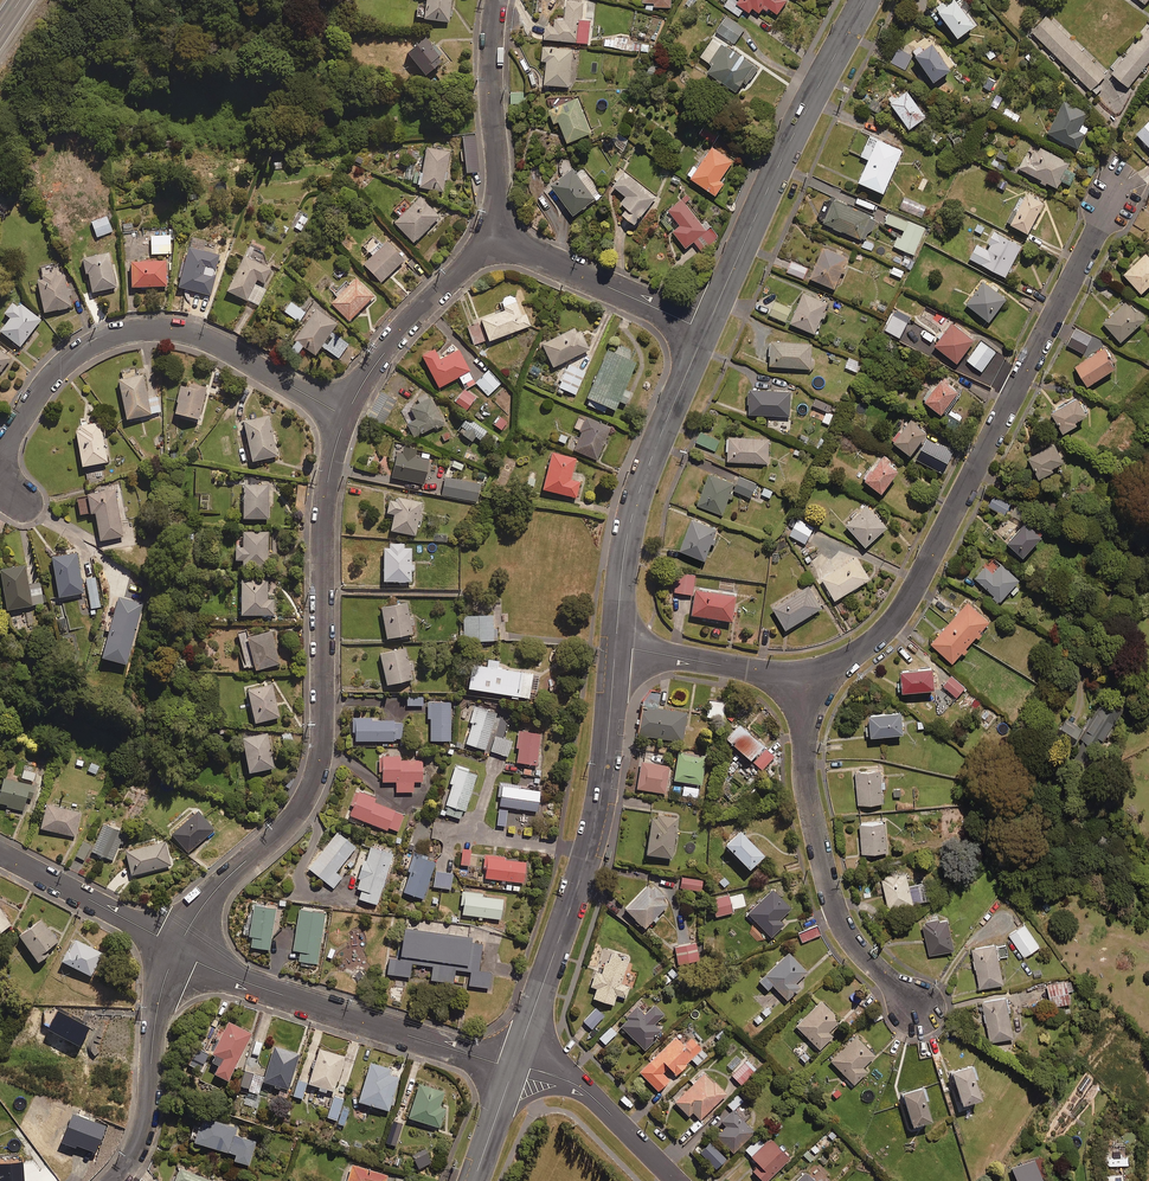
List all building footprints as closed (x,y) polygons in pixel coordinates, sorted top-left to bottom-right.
[(423,24),(449,27),(452,0),(425,0),(423,24)] [(589,41),(591,19),(581,17),(583,0),(565,0),(563,16),(553,15),(552,23),(544,22),(542,35),(589,41)] [(644,8),(653,9),(654,4),(670,4),(670,0),(645,0),(644,8)] [(761,6),(766,9),(768,5),(776,11),(784,0),(737,0),(736,0),(728,0),(724,5),(738,14),(744,6),(748,9),(751,5),(758,10),(761,6)] [(945,1),(944,0),(936,5),(956,32),(973,20),(958,0),(946,0),(945,1)] [(1030,29),(1096,93),(1104,85),(1098,79),(1105,71),(1045,13),(1030,29)] [(744,27),(726,14),(715,28),(733,41),(744,27)] [(1146,29),(1111,70),(1128,84),(1148,59),(1148,22),(1148,21),(1144,27),(1146,29)] [(932,76),(949,65),(942,55),(945,53),(931,33),(912,46),(932,76)] [(441,61),(436,54),(441,51),(432,39),(428,42),(422,34),(404,47),(423,74),(441,61)] [(614,34),(613,38),(605,37),(603,43),(638,50),(639,43),(626,40),(627,36),(614,34)] [(757,67),(713,35),(699,53),(712,62),(707,68),(734,88),(741,78),(746,82),(757,67)] [(569,84),(573,47),(541,43),(540,57),(546,57),(543,81),(569,84)] [(993,46),(984,51),(989,61),(998,56),(993,46)] [(912,55),(898,47),(890,60),(904,68),(912,55)] [(1029,49),(1022,55),(1031,64),(1038,58),(1029,49)] [(925,111),(906,86),(896,93),(895,91),(888,96),(908,123),(925,111)] [(589,131),(577,96),(547,107),(552,120),(557,118),(565,140),(589,131)] [(883,103),(868,99),(866,107),(881,110),(883,103)] [(1086,111),(1063,99),(1047,129),(1077,145),(1087,125),(1081,122),(1086,111)] [(1135,130),(1148,145),(1148,118),(1135,130)] [(705,122),(698,131),(712,142),(719,133),(705,122)] [(901,145),(876,135),(875,138),(868,135),(860,154),(866,157),(857,177),(882,188),(901,145)] [(1069,184),(1075,170),(1066,166),(1069,160),(1030,142),(1019,167),(1040,177),(1038,181),(1046,184),(1048,180),(1057,185),(1060,179),(1069,184)] [(450,150),(425,144),(416,184),(441,189),(450,150)] [(732,160),(711,145),(696,167),(692,164),(686,172),(714,193),(723,180),(719,178),(732,160)] [(1000,147),(996,154),(1011,162),(1015,155),(1000,147)] [(1096,167),(1080,159),(1075,167),(1091,176),(1096,167)] [(587,206),(586,204),(594,197),(596,200),(602,195),(583,168),(576,172),(572,166),(550,181),(572,213),(582,206),(584,208),(587,206)] [(655,195),(623,169),(612,183),(625,193),(620,200),(623,202),(618,209),(634,221),(655,195)] [(1009,181),(1000,176),(994,188),(1004,192),(1009,181)] [(934,183),(922,177),(917,188),(929,193),(934,183)] [(1044,198),(1025,187),(1008,218),(1028,228),(1044,198)] [(389,208),(397,216),(392,222),(412,241),(439,214),(418,194),(409,204),(401,196),(389,208)] [(705,220),(702,222),(684,202),(688,198),(685,194),(668,209),(680,223),(672,230),(685,245),(690,241),(699,251),(718,235),(705,220)] [(873,241),(867,238),(876,218),(832,197),(822,220),(864,239),(861,246),(869,250),(873,241)] [(307,215),(299,212),(292,228),(301,231),(307,215)] [(904,228),(901,236),(897,234),(893,244),(913,252),(924,226),(888,212),(885,220),(904,228)] [(986,224),(975,219),(970,228),(981,233),(986,224)] [(1021,243),(994,228),(984,246),(976,242),(969,256),(1005,274),(1021,243)] [(171,232),(150,233),(151,253),(171,252),(171,232)] [(370,253),(361,261),(378,281),(403,259),(385,239),(380,243),(372,234),(361,243),(370,253)] [(219,241),(188,235),(186,245),(183,245),(174,285),(199,290),(203,267),(213,269),(219,241)] [(846,266),(843,264),(847,255),(822,244),(809,274),(834,286),(840,271),(843,273),(846,266)] [(263,282),(270,267),(264,252),(248,245),(244,255),(239,253),(224,287),(245,297),(253,278),(263,282)] [(89,267),(92,289),(114,287),(110,251),(83,254),(85,268),(89,267)] [(1146,251),(1123,273),(1141,290),(1148,282),(1148,254),(1146,251)] [(167,258),(132,258),(132,283),(167,283),(167,258)] [(807,267),(791,260),(786,270),(803,277),(807,267)] [(62,264),(40,269),(41,275),(37,276),(45,311),(71,305),(69,293),(74,291),(73,286),(68,287),(62,264)] [(906,269),(893,264),(889,273),(902,278),(906,269)] [(371,293),(352,275),(328,301),(347,319),(371,293)] [(213,281),(204,279),(199,298),(208,300),(213,281)] [(1005,296),(982,279),(965,301),(988,319),(1005,296)] [(265,287),(254,282),(246,299),(258,304),(265,287)] [(814,331),(821,315),(824,317),(827,311),(823,309),(827,300),(803,289),(790,320),(814,331)] [(520,315),(513,296),(507,295),(503,296),(500,299),(499,301),(502,310),(475,319),(476,323),(467,326),(473,344),(529,325),(525,313),(520,315)] [(1142,317),(1125,299),(1102,321),(1119,339),(1142,317)] [(41,319),(20,302),(18,305),(13,300),(4,311),(10,315),(0,328),(0,329),(20,345),(41,319)] [(304,309),(289,300),(282,310),(297,320),(304,309)] [(791,308),(774,300),(768,312),(785,320),(791,308)] [(313,304),(286,342),(297,349),(300,344),(313,353),(319,344),(337,357),(347,343),(329,330),(336,320),(313,304)] [(973,339),(951,321),(934,343),(956,360),(973,339)] [(575,331),(573,327),(540,342),(551,366),(588,349),(578,329),(575,331)] [(767,364),(813,367),(813,357),(811,357),(811,343),(769,340),(767,364)] [(995,351),(981,341),(967,359),(981,370),(995,351)] [(1116,363),(1103,343),(1073,364),(1086,383),(1116,363)] [(0,346),(0,370),(12,355),(0,346)] [(474,383),(456,348),(442,356),(441,354),(437,356),(432,348),(420,354),(437,386),(458,376),(464,388),(474,383)] [(633,360),(605,348),(584,399),(613,411),(633,360)] [(863,362),(840,353),(836,363),(859,371),(863,362)] [(161,410),(159,396),(148,398),(144,372),(138,373),(136,363),(121,366),(123,375),(118,376),(125,416),(161,410)] [(573,395),(584,373),(567,364),(554,389),(562,394),(564,390),(573,395)] [(501,382),(488,369),(474,383),(487,396),(501,382)] [(957,387),(941,373),(923,395),(939,409),(957,387)] [(205,388),(180,383),(173,414),(198,419),(205,388)] [(791,389),(749,387),(748,413),(790,415),(791,389)] [(474,397),(463,388),(454,400),(465,409),(474,397)] [(1089,409),(1079,391),(1052,407),(1064,427),(1079,419),(1078,416),(1089,409)] [(435,428),(443,424),(428,395),(408,405),(414,417),(405,422),(413,436),(434,425),(435,428)] [(830,404),(815,397),(812,403),(827,410),(830,404)] [(833,414),(825,410),(821,420),(829,424),(833,414)] [(266,413),(241,419),(250,459),(275,454),(266,413)] [(609,426),(584,414),(582,418),(577,415),(573,426),(581,430),(572,449),(595,459),(609,426)] [(926,428),(908,415),(891,437),(909,450),(926,428)] [(485,430),(466,417),(457,430),(471,440),(474,435),(479,439),(485,430)] [(81,425),(76,426),(83,464),(107,459),(100,419),(80,423),(81,425)] [(569,436),(560,431),(556,440),(564,445),(569,436)] [(719,440),(700,431),(696,441),(715,450),(719,440)] [(492,448),(500,438),(492,432),(485,442),(492,448)] [(769,437),(728,435),(726,459),(767,461),(769,437)] [(1063,457),(1054,440),(1027,453),(1037,473),(1052,466),(1051,463),(1063,457)] [(427,453),(419,451),(418,456),(411,455),(413,446),(395,443),(389,476),(422,482),(427,453)] [(574,496),(578,481),(568,479),(574,457),(550,451),(541,488),(574,496)] [(899,464),(882,452),(864,475),(880,488),(899,464)] [(734,491),(731,490),(731,488),(750,495),(756,482),(712,464),(696,502),(721,512),(728,495),(731,497),(734,491)] [(479,483),(443,475),(439,494),(475,502),(479,483)] [(536,477),(526,475),(524,484),(535,486),(536,477)] [(270,482),(244,482),(243,515),(269,516),(270,482)] [(123,534),(115,486),(80,492),(83,512),(95,509),(100,538),(123,534)] [(1010,501),(993,493),(987,505),(1005,513),(1010,501)] [(415,534),(420,513),(418,513),(420,501),(394,495),(393,501),(386,499),(384,511),(392,512),(388,529),(415,534)] [(886,523),(867,503),(845,524),(864,543),(886,523)] [(1025,512),(1014,506),(1010,513),(1021,519),(1025,512)] [(717,537),(713,535),(716,526),(692,517),(680,548),(704,557),(710,541),(715,543),(717,537)] [(813,526),(798,518),(790,534),(805,542),(813,526)] [(1041,531),(1025,518),(1007,540),(1022,553),(1041,531)] [(194,529),(184,529),(184,539),(194,539),(194,529)] [(236,540),(236,558),(243,558),(243,563),(268,563),(269,529),(244,529),(244,540),(236,540)] [(413,563),(410,563),(410,547),(400,546),(400,542),(388,542),(388,547),(382,546),(381,580),(409,580),(410,569),(412,570),(413,563)] [(83,590),(77,550),(52,554),(59,594),(83,590)] [(856,555),(821,576),(835,597),(869,576),(856,555)] [(999,599),(1007,589),(1013,594),(1018,588),(1013,583),(1018,577),(997,558),(989,567),(985,564),(974,576),(999,599)] [(6,606),(44,601),(41,580),(28,581),(25,563),(0,566),(6,606)] [(694,576),(677,573),(673,591),(691,594),(694,576)] [(260,576),(250,576),(250,579),(247,579),(247,576),(241,575),(241,611),(275,611),(275,598),(268,598),(268,581),(260,581),(260,576)] [(100,606),(96,576),(87,577),(91,607),(100,606)] [(809,583),(771,605),(783,627),(822,605),(809,583)] [(735,610),(731,609),(734,595),(694,589),(690,614),(730,620),(731,614),(734,614),(735,610)] [(143,604),(119,597),(102,654),(127,661),(143,604)] [(413,623),(412,617),(408,617),(404,600),(379,606),(385,637),(411,632),(409,623),(413,623)] [(964,646),(976,634),(979,636),(982,632),(979,630),(989,619),(968,600),(931,642),(952,660),(962,649),(964,652),(967,649),(964,646)] [(759,611),(746,610),(744,628),(758,629),(759,611)] [(492,615),(461,615),(460,641),(497,641),(497,628),(493,628),(492,615)] [(64,616),(55,618),(59,632),(67,630),(64,616)] [(280,662),(274,628),(237,635),(243,666),(256,664),(256,667),(280,662)] [(413,668),(412,661),(408,662),(404,646),(377,652),(384,684),(411,678),(409,669),(413,668)] [(465,687),(509,694),(508,697),(516,698),(516,695),(527,696),(531,672),(496,667),(497,660),(485,658),(484,666),(469,663),(465,687)] [(933,685),(931,664),(900,667),(902,688),(933,685)] [(964,685),(951,674),(942,684),(956,695),(964,685)] [(273,682),(249,687),(255,719),(280,714),(273,682)] [(649,691),(641,700),(637,735),(681,740),(684,711),(656,708),(658,692),(649,691)] [(1124,705),(1108,694),(1068,751),(1083,762),(1124,705)] [(423,697),(407,695),(406,704),(422,706),(423,697)] [(450,740),(450,702),(427,701),(427,718),(429,718),(429,739),(450,740)] [(723,701),(709,701),(708,718),(722,719),(723,701)] [(484,749),(493,722),(499,725),(502,715),(476,706),(464,742),(484,749)] [(899,709),(867,711),(868,732),(901,731),(899,709)] [(351,739),(393,740),(393,738),(401,739),(401,722),(391,722),(391,719),(370,719),(370,717),(351,717),(351,739)] [(1081,728),(1066,718),(1061,725),(1068,730),(1064,736),(1072,741),(1081,728)] [(502,723),(497,737),(494,736),(490,750),(506,756),(511,741),(504,739),(509,725),(502,723)] [(760,743),(735,723),(723,738),(747,758),(760,743)] [(542,733),(519,729),(514,761),(537,764),(542,733)] [(267,730),(242,735),(249,770),(274,765),(267,730)] [(705,754),(677,750),(673,779),(701,784),(705,754)] [(664,793),(670,755),(646,751),(645,762),(640,761),(635,788),(664,793)] [(773,756),(766,751),(755,764),(761,770),(773,756)] [(398,760),(398,753),(380,754),(380,781),(395,780),(395,792),(412,791),(412,781),(421,781),(421,760),(398,760)] [(86,759),(77,755),(73,765),(82,769),(86,759)] [(739,766),(728,757),(721,766),(732,775),(739,766)] [(101,765),(90,760),(85,772),(96,777),(101,765)] [(444,813),(459,818),(461,810),(463,810),(475,773),(455,766),(443,803),(447,805),(444,813)] [(35,771),(23,768),(21,777),(33,779),(35,771)] [(883,801),(882,786),(884,786),(884,780),(882,780),(881,768),(856,769),(857,803),(883,801)] [(0,789),(0,800),(7,802),(7,805),(23,809),(27,795),(31,796),(35,782),(3,775),(0,789)] [(520,785),(500,782),(496,805),(536,811),(539,790),(520,787),(520,785)] [(697,788),(682,786),(681,795),(696,797),(697,788)] [(350,813),(388,829),(389,826),(398,830),(405,814),(373,801),(375,796),(360,789),(350,813)] [(81,810),(47,801),(40,826),(75,835),(81,810)] [(215,828),(198,808),(171,831),(188,851),(215,828)] [(506,810),(498,809),(495,824),(504,825),(506,810)] [(670,857),(676,817),(651,814),(645,853),(670,857)] [(887,850),(884,820),(859,822),(861,852),(887,850)] [(125,830),(103,821),(91,849),(113,859),(125,830)] [(760,853),(744,837),(746,835),(738,827),(722,843),(746,867),(760,853)] [(357,844),(339,829),(309,866),(334,887),(342,876),(335,871),(357,844)] [(164,840),(126,848),(131,872),(169,864),(164,840)] [(91,845),(84,841),(77,855),(84,858),(91,845)] [(364,859),(358,877),(360,877),(357,887),(362,888),(359,898),(377,903),(393,853),(371,845),(366,860),(364,859)] [(471,848),(462,847),(461,863),(469,864),(471,848)] [(427,858),(428,855),(415,851),(403,890),(424,897),(435,860),(427,858)] [(523,882),(526,862),(505,859),(505,856),(486,854),(483,876),(523,882)] [(453,872),(436,869),(434,885),(450,888),(453,872)] [(908,883),(904,870),(880,877),(889,908),(926,897),(920,880),(908,883)] [(730,883),(723,874),(716,879),(723,889),(730,883)] [(703,879),(680,876),(678,888),(701,891),(703,879)] [(643,928),(651,919),(653,921),(657,917),(655,915),(666,904),(660,898),(664,894),(654,885),(650,889),(646,885),(623,908),(643,928)] [(752,924),(755,921),(770,936),(782,924),(777,919),(789,907),(771,889),(744,916),(752,924)] [(502,919),(504,899),(482,896),(483,893),(464,890),(461,913),(502,919)] [(732,912),(728,895),(711,898),(715,916),(732,912)] [(276,906),(255,903),(251,925),(246,924),(244,933),(253,934),(251,945),(270,947),(276,906)] [(11,922),(0,907),(0,929),(11,922)] [(325,912),(300,908),(293,949),(301,950),(299,965),(310,966),(311,962),(317,963),(325,912)] [(947,914),(922,921),(931,954),(956,947),(947,914)] [(57,940),(41,917),(19,933),(38,959),(48,952),(45,948),(57,940)] [(483,943),(471,941),(472,935),(470,934),(471,927),(407,917),(400,958),(390,956),(387,972),(410,975),(412,962),(433,965),(431,981),(453,984),(456,968),(470,970),(468,984),(489,987),(491,972),(479,970),(483,943)] [(1039,945),(1024,924),(1009,934),(1024,956),(1039,945)] [(820,934),(816,926),(798,934),(801,942),(820,934)] [(103,952),(74,936),(62,957),(92,973),(103,952)] [(1003,983),(998,957),(1010,955),(1007,941),(971,948),(979,987),(1003,983)] [(698,960),(695,943),(673,946),(676,963),(698,960)] [(338,950),(331,946),(325,956),(331,960),(338,950)] [(786,1000),(798,987),(793,982),(806,970),(787,951),(758,981),(766,989),(771,985),(786,1000)] [(626,957),(609,952),(606,961),(602,960),(598,972),(594,971),(589,984),(596,986),(592,997),(611,1004),(614,994),(623,997),(627,986),(618,983),(626,957)] [(676,974),(671,968),(660,978),(665,984),(676,974)] [(1074,989),(1070,977),(1047,985),(1054,1006),(1071,1000),(1068,991),(1074,989)] [(1013,1036),(1005,996),(981,1001),(989,1040),(1013,1036)] [(838,1020),(819,1001),(794,1025),(818,1049),(831,1036),(827,1031),(838,1020)] [(661,1014),(651,1004),(643,1013),(635,1004),(625,1015),(627,1017),(619,1025),(644,1049),(664,1028),(656,1020),(661,1014)] [(602,1015),(594,1008),(582,1021),(590,1028),(602,1015)] [(239,1062),(237,1061),(252,1032),(229,1019),(209,1057),(219,1063),(215,1071),(228,1078),(235,1065),(236,1066),(239,1062)] [(615,1032),(609,1026),(598,1037),(604,1043),(615,1032)] [(727,1033),(720,1026),(713,1034),(721,1040),(727,1033)] [(682,1045),(673,1036),(639,1070),(657,1088),(665,1080),(659,1074),(667,1067),(674,1074),(690,1058),(696,1064),(705,1055),(688,1038),(682,1045)] [(873,1055),(854,1036),(829,1060),(852,1084),(865,1071),(861,1067),(873,1055)] [(280,1086),(281,1084),(289,1087),(299,1052),(274,1044),(263,1079),(275,1083),(274,1085),(280,1086)] [(326,1091),(327,1088),(334,1091),(346,1055),(319,1046),(307,1082),(319,1086),(319,1089),(326,1091)] [(209,1055),(196,1048),(189,1061),(202,1068),(209,1055)] [(755,1068),(745,1058),(730,1074),(740,1084),(755,1068)] [(396,1096),(393,1095),(399,1076),(389,1073),(391,1067),(372,1060),(359,1099),(389,1109),(391,1103),(393,1104),(396,1096)] [(975,1077),(971,1064),(949,1071),(959,1103),(978,1098),(972,1078),(975,1077)] [(254,1070),(245,1067),(240,1084),(249,1087),(254,1070)] [(724,1093),(700,1069),(689,1080),(691,1082),(672,1101),(687,1115),(691,1111),(698,1119),(724,1093)] [(307,1082),(297,1079),(293,1094),(302,1097),(307,1082)] [(440,1126),(447,1108),(440,1105),(445,1090),(420,1082),(409,1115),(440,1126)] [(842,1091),(835,1085),(828,1094),(835,1100),(842,1091)] [(926,1098),(922,1086),(899,1092),(909,1125),(928,1119),(922,1099),(926,1098)] [(742,1100),(736,1094),(726,1104),(732,1110),(742,1100)] [(344,1098),(334,1095),(327,1115),(337,1119),(344,1098)] [(743,1122),(748,1117),(745,1114),(747,1112),(741,1106),(734,1114),(728,1109),(718,1119),(724,1125),(714,1135),(732,1152),(752,1131),(743,1122)] [(250,1164),(258,1141),(235,1133),(238,1126),(203,1115),(199,1126),(195,1124),(190,1138),(236,1153),(234,1159),(250,1164)] [(403,1122),(393,1119),(386,1141),(396,1144),(403,1122)] [(768,1138),(762,1144),(755,1137),(743,1149),(757,1163),(750,1170),(761,1180),(764,1180),(787,1158),(768,1138)] [(814,1158),(805,1150),(800,1155),(809,1163),(814,1158)] [(1032,1159),(1009,1168),(1014,1180),(1041,1180),(1032,1159)] [(347,1180),(386,1180),(388,1173),(353,1162),(347,1180)] [(181,1166),(174,1180),(216,1180),(181,1166)] [(796,1180),(813,1180),(804,1173),(796,1180)]
